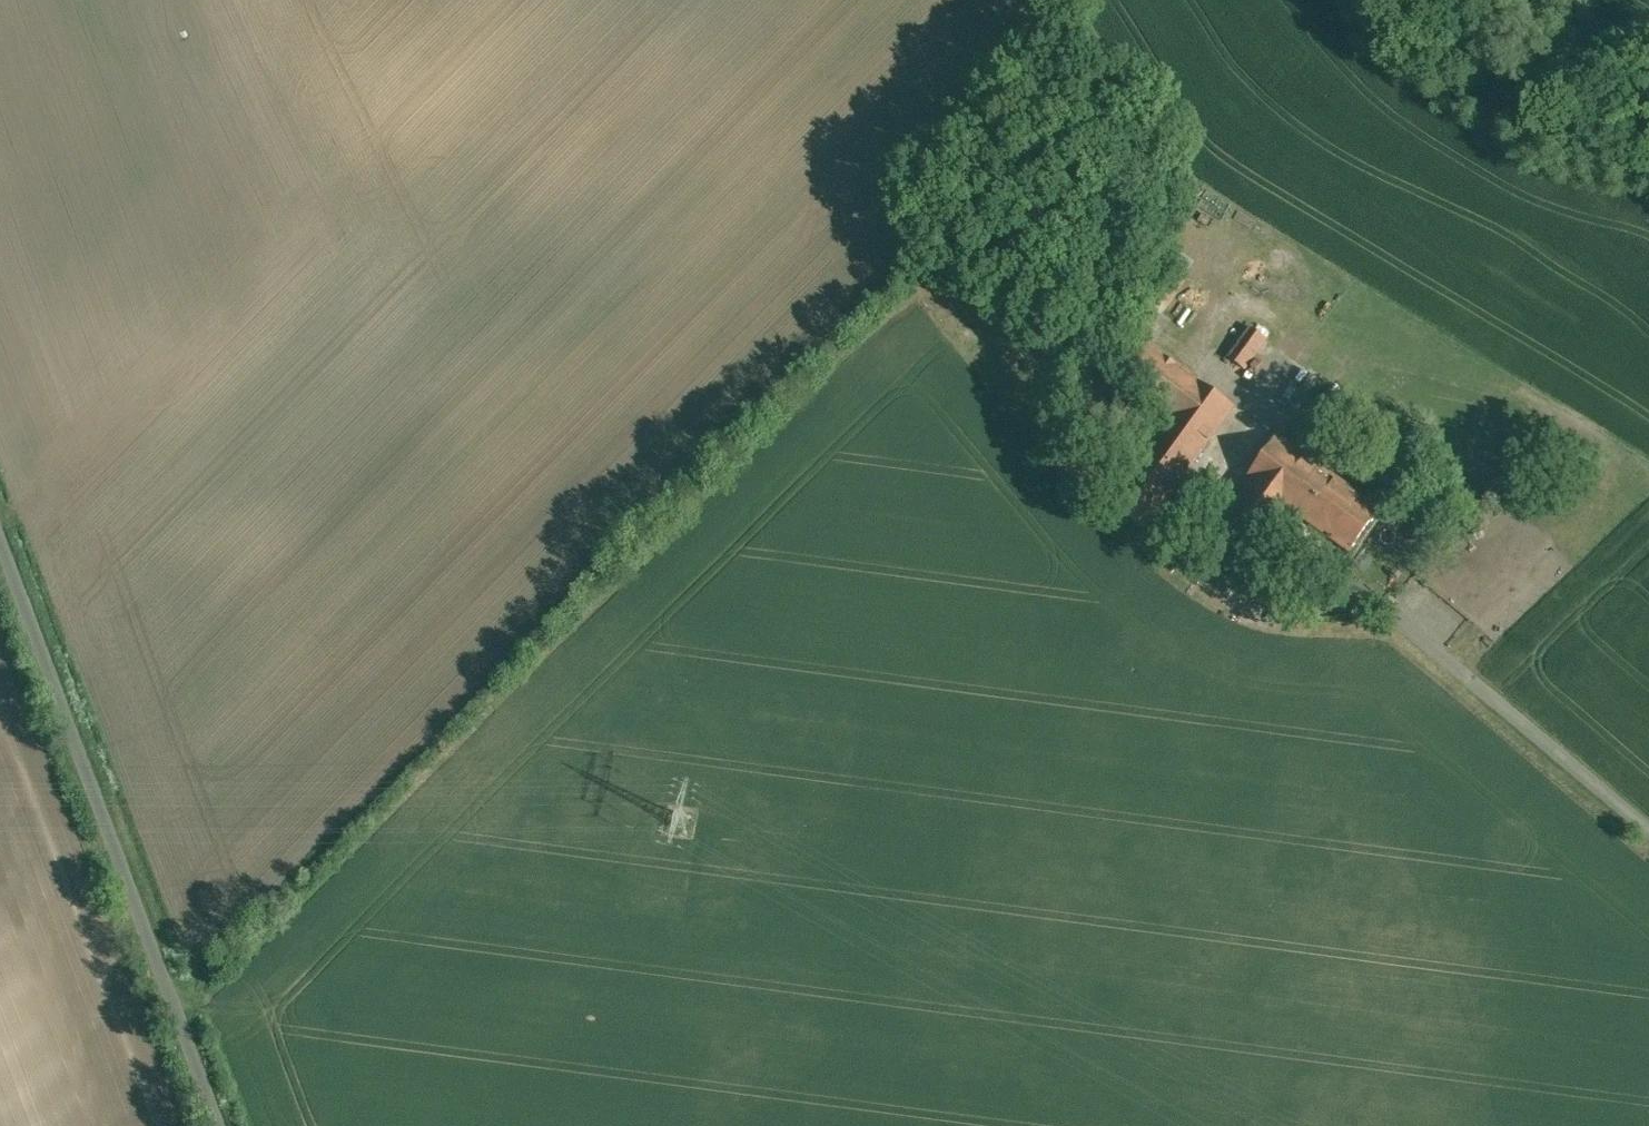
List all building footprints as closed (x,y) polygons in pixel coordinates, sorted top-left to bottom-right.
[(1168,269),(1146,299),(1162,311),(1185,280),(1168,269)] [(1250,327),(1227,357),(1244,369),(1266,338),(1250,327)] [(1233,406),(1143,341),(1117,377),(1171,416),(1109,502),(1145,528),(1233,406)] [(1321,470),(1276,438),(1209,530),(1253,563),(1291,510),(1321,470)] [(1378,511),(1321,470),(1291,510),(1330,539),(1329,540),(1330,541),(1331,540),(1349,552),(1378,511)]
